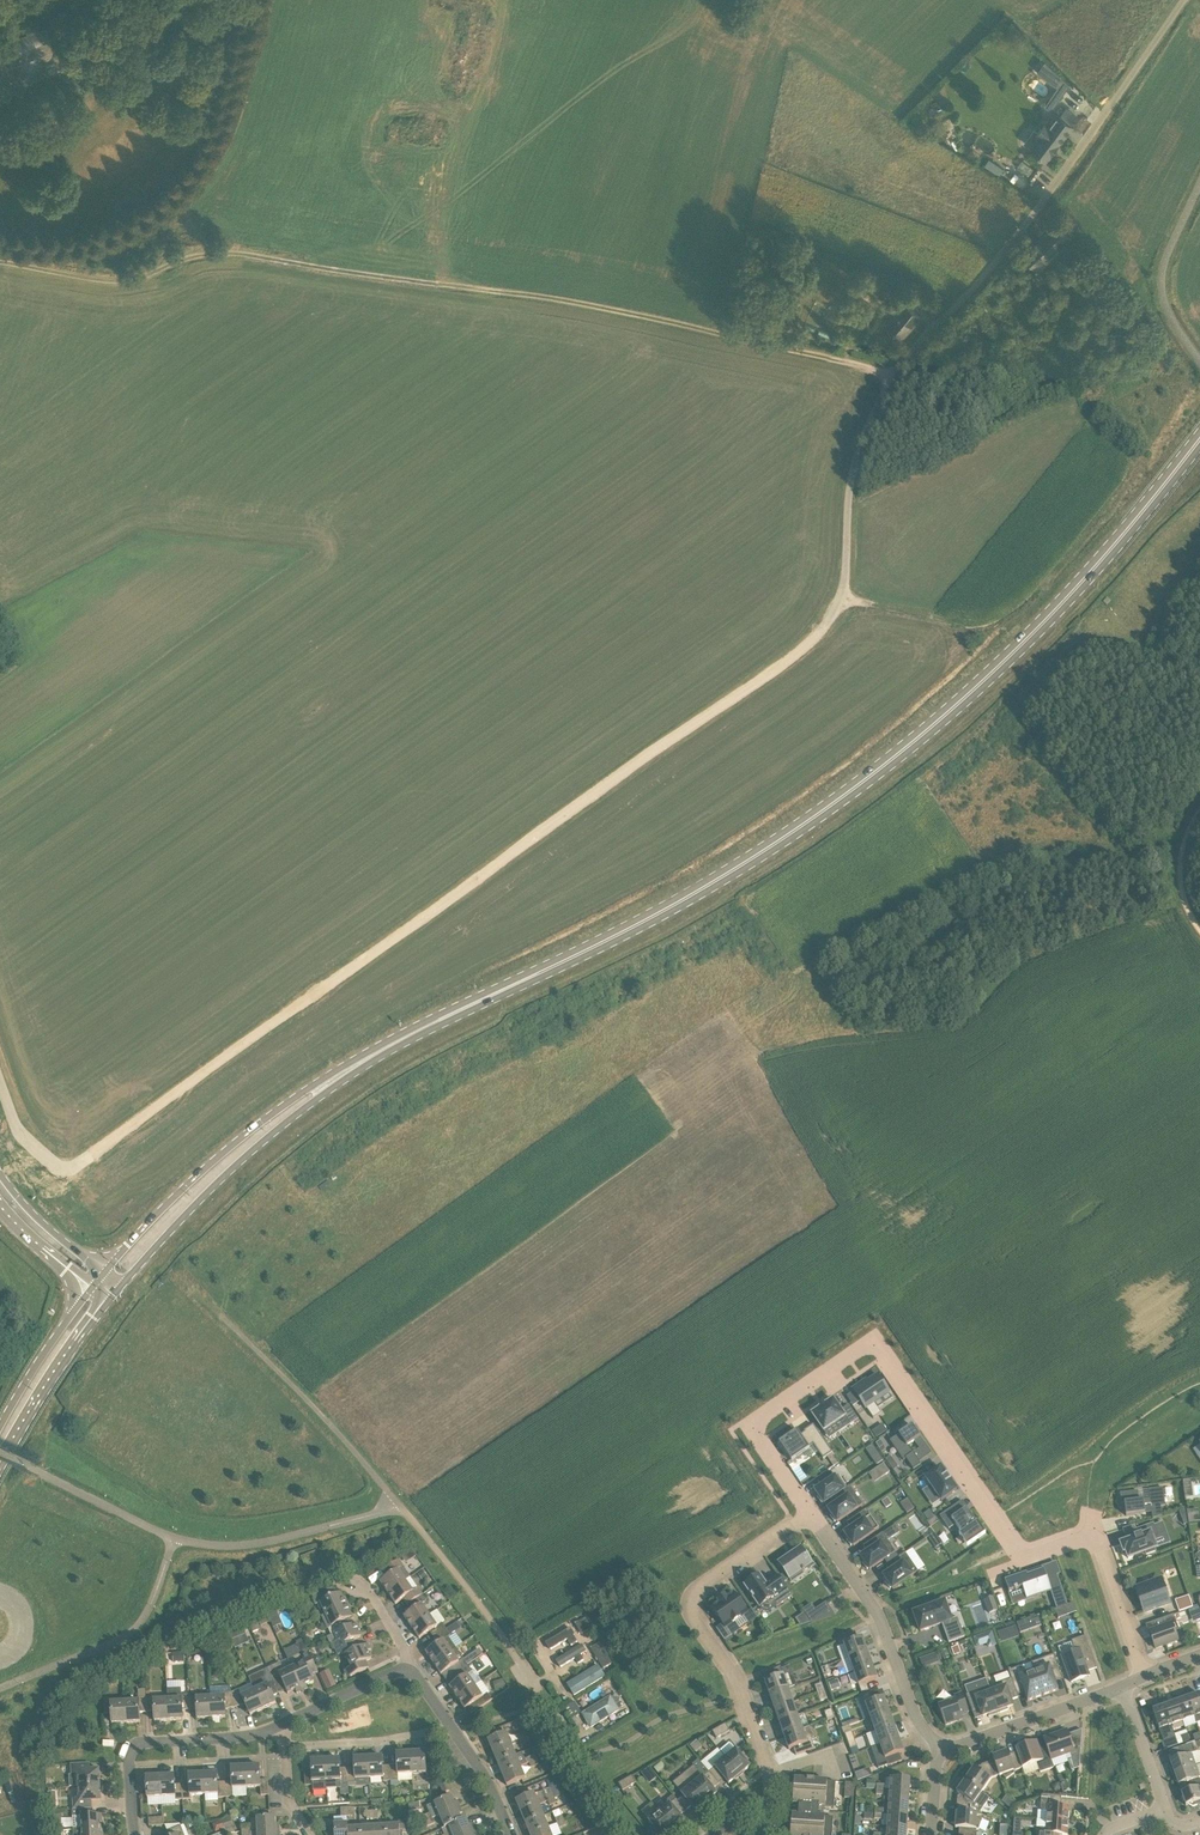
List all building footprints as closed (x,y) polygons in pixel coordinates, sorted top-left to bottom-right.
[(57,48),(53,36),(51,37),(46,24),(0,43),(0,61),(6,64),(0,78),(0,92),(9,96),(25,61),(38,55),(38,56),(39,57),(40,58),(41,59),(42,59),(43,59),(44,59),(45,59),(46,59),(47,59),(48,59),(48,58),(49,58),(49,57),(50,57),(50,56),(51,55),(51,54),(51,53),(51,52),(51,51),(51,50),(56,48),(57,48)] [(104,44),(100,37),(94,40),(98,47),(104,44)] [(1045,62),(1037,73),(1058,87),(1045,106),(1052,111),(1070,85),(1064,79),(1045,62)] [(188,100),(199,103),(204,82),(193,79),(188,100)] [(1046,161),(1072,126),(1071,124),(1076,117),(1066,109),(1060,116),(1058,115),(1050,126),(1046,122),(1039,132),(1035,129),(1023,144),(1046,161)] [(933,130),(927,134),(938,142),(939,141),(949,136),(943,125),(933,130)] [(1001,175),(1005,168),(990,158),(986,164),(1001,175)] [(1048,270),(1043,274),(1048,279),(1053,275),(1052,274),(1056,270),(1053,267),(1049,270),(1048,270)] [(1036,290),(1044,283),(1036,275),(1028,282),(1036,290)] [(916,298),(906,289),(901,295),(911,304),(916,298)] [(863,1382),(852,1389),(866,1409),(873,1418),(880,1413),(874,1404),(890,1393),(878,1376),(865,1385),(863,1382)] [(812,1415),(824,1432),(843,1419),(848,1427),(858,1420),(849,1406),(841,1411),(833,1400),(825,1406),(825,1405),(820,1409),(812,1415)] [(779,1443),(792,1462),(810,1449),(809,1448),(814,1445),(823,1459),(833,1453),(814,1425),(804,1431),(805,1433),(801,1436),(797,1431),(779,1443)] [(920,1462),(932,1454),(919,1436),(912,1426),(910,1427),(890,1441),(904,1461),(906,1459),(914,1470),(921,1465),(920,1462)] [(885,1445),(881,1440),(876,1444),(879,1449),(885,1445)] [(877,1469),(883,1478),(890,1472),(884,1464),(877,1469)] [(951,1482),(947,1477),(941,1468),(926,1478),(942,1501),(957,1491),(951,1482)] [(831,1499),(847,1488),(838,1475),(835,1477),(831,1471),(818,1481),(822,1486),(816,1491),(819,1495),(817,1497),(822,1503),(823,1502),(824,1504),(831,1499)] [(837,1522),(863,1505),(850,1486),(847,1488),(831,1499),(835,1505),(828,1510),(832,1514),(830,1515),(835,1522),(836,1521),(837,1522)] [(1138,1490),(1120,1493),(1121,1503),(1125,1503),(1126,1515),(1141,1513),(1151,1510),(1152,1519),(1166,1514),(1164,1500),(1167,1500),(1165,1486),(1152,1488),(1153,1498),(1139,1500),(1138,1490)] [(882,1502),(887,1509),(892,1505),(888,1498),(882,1502)] [(908,1511),(914,1506),(908,1498),(901,1503),(908,1511)] [(955,1506),(941,1516),(950,1529),(956,1525),(962,1533),(965,1531),(972,1542),(982,1535),(981,1535),(984,1533),(981,1529),(982,1528),(975,1519),(973,1520),(966,1510),(960,1514),(955,1506)] [(1199,1508),(1188,1510),(1190,1521),(1199,1519),(1199,1515),(1199,1508)] [(1185,1509),(1179,1511),(1185,1525),(1188,1524),(1185,1509)] [(854,1546),(879,1528),(866,1510),(847,1523),(851,1529),(845,1533),(848,1538),(846,1539),(851,1546),(853,1545),(854,1546)] [(928,1520),(934,1516),(930,1510),(924,1514),(928,1520)] [(937,1523),(933,1517),(927,1522),(931,1527),(937,1523)] [(1135,1538),(1121,1544),(1124,1553),(1126,1552),(1128,1559),(1146,1552),(1147,1554),(1155,1551),(1154,1549),(1157,1548),(1153,1538),(1159,1536),(1154,1523),(1137,1529),(1139,1536),(1135,1538)] [(896,1552),(888,1541),(883,1533),(864,1547),(868,1553),(861,1557),(864,1562),(863,1563),(868,1569),(869,1568),(870,1570),(896,1552)] [(814,1564),(801,1547),(778,1563),(790,1581),(803,1572),(805,1571),(805,1570),(814,1564)] [(915,1548),(908,1552),(918,1569),(925,1566),(915,1548)] [(317,1551),(302,1557),(307,1568),(322,1562),(317,1551)] [(893,1589),(918,1571),(906,1553),(886,1566),(890,1572),(884,1576),(887,1581),(886,1582),(890,1589),(892,1588),(893,1589)] [(406,1581),(411,1578),(399,1560),(386,1569),(391,1575),(381,1582),(388,1593),(406,1581)] [(1056,1594),(1068,1590),(1062,1573),(1050,1577),(1047,1569),(1036,1573),(1035,1568),(1010,1577),(1014,1590),(1028,1585),(1032,1596),(1054,1588),(1056,1594)] [(422,1580),(428,1576),(424,1570),(418,1574),(422,1580)] [(779,1575),(778,1576),(780,1578),(768,1587),(766,1584),(760,1575),(757,1578),(755,1576),(747,1581),(748,1583),(745,1586),(760,1607),(767,1602),(769,1605),(772,1605),(775,1603),(777,1607),(793,1596),(779,1575)] [(411,1578),(406,1581),(388,1593),(396,1604),(406,1597),(410,1603),(423,1595),(411,1578)] [(1139,1590),(1146,1611),(1167,1603),(1160,1582),(1139,1590)] [(326,1614),(348,1604),(345,1597),(344,1598),(341,1593),(330,1598),(327,1591),(330,1590),(314,1597),(317,1604),(321,1602),(326,1614)] [(748,1613),(734,1593),(727,1599),(725,1596),(718,1601),(720,1603),(712,1609),(723,1624),(717,1629),(725,1641),(732,1636),(726,1628),(748,1613)] [(412,1628),(430,1616),(422,1605),(427,1601),(423,1595),(410,1603),(414,1609),(404,1616),(412,1628)] [(1189,1595),(1175,1600),(1179,1612),(1193,1607),(1189,1595)] [(914,1613),(921,1631),(942,1624),(945,1632),(961,1626),(958,1617),(953,1619),(946,1600),(923,1608),(923,1607),(916,1610),(917,1612),(914,1613)] [(812,1604),(803,1610),(811,1622),(834,1614),(826,1602),(816,1609),(812,1604)] [(1068,1605),(1065,1607),(1067,1613),(1076,1609),(1074,1603),(1068,1605)] [(350,1612),(352,1611),(348,1604),(326,1614),(332,1627),(328,1628),(331,1635),(335,1634),(335,1633),(345,1629),(342,1622),(352,1617),(350,1612)] [(1192,1609),(1195,1618),(1199,1616),(1199,1609),(1199,1607),(1192,1609)] [(267,1614),(267,1615),(271,1623),(279,1619),(276,1611),(275,1610),(267,1614)] [(434,1638),(446,1629),(442,1623),(445,1621),(438,1610),(430,1616),(412,1628),(420,1639),(430,1632),(434,1638)] [(1178,1630),(1173,1615),(1147,1625),(1156,1648),(1178,1640),(1174,1631),(1178,1630)] [(1041,1624),(1038,1616),(1028,1619),(1030,1628),(1041,1624)] [(257,1619),(249,1623),(254,1633),(262,1629),(257,1619)] [(588,1621),(583,1624),(581,1621),(575,1624),(582,1635),(592,1628),(588,1621)] [(457,1622),(449,1628),(453,1634),(461,1629),(457,1622)] [(361,1636),(359,1631),(361,1630),(357,1623),(345,1629),(335,1633),(335,1634),(331,1635),(335,1643),(333,1643),(339,1655),(356,1647),(354,1648),(351,1641),(361,1636)] [(243,1626),(228,1632),(232,1640),(246,1634),(243,1626)] [(1016,1626),(1008,1629),(1010,1635),(1012,1636),(1018,1633),(1016,1626)] [(444,1640),(451,1636),(446,1629),(434,1638),(438,1644),(426,1652),(434,1664),(451,1651),(444,1640)] [(540,1647),(548,1660),(577,1642),(569,1629),(540,1647)] [(868,1651),(863,1638),(858,1639),(855,1631),(838,1640),(840,1646),(844,1644),(849,1658),(868,1651)] [(992,1632),(974,1638),(977,1646),(987,1643),(989,1648),(997,1645),(992,1632)] [(1059,1647),(1062,1656),(1067,1671),(1071,1683),(1085,1678),(1084,1675),(1088,1673),(1088,1672),(1097,1668),(1087,1640),(1085,1636),(1074,1640),(1072,1641),(1073,1642),(1059,1647)] [(318,1673),(304,1641),(297,1644),(301,1654),(288,1660),(292,1667),(303,1691),(308,1689),(307,1685),(314,1682),(312,1676),(318,1673)] [(597,1659),(608,1652),(602,1642),(591,1649),(597,1659)] [(368,1651),(371,1650),(368,1644),(346,1655),(352,1668),(348,1670),(351,1677),(369,1668),(366,1662),(371,1659),(368,1651)] [(958,1646),(952,1649),(955,1655),(961,1653),(958,1646)] [(456,1648),(451,1651),(434,1664),(442,1675),(442,1674),(447,1680),(468,1665),(456,1648)] [(849,1658),(854,1672),(873,1665),(868,1651),(849,1658)] [(173,1653),(173,1656),(174,1663),(185,1662),(185,1652),(182,1652),(173,1653)] [(555,1671),(560,1679),(590,1661),(585,1652),(555,1671)] [(608,1652),(597,1659),(604,1669),(614,1662),(608,1652)] [(465,1658),(469,1664),(475,1660),(471,1654),(465,1658)] [(1043,1658),(1031,1663),(1034,1670),(1043,1695),(1058,1690),(1055,1682),(1054,1677),(1061,1674),(1057,1663),(1054,1655),(1043,1659),(1043,1658)] [(920,1659),(922,1666),(930,1663),(928,1656),(920,1659)] [(292,1667),(284,1670),(281,1663),(268,1669),(271,1674),(277,1688),(280,1693),(286,1690),(288,1694),(296,1690),(297,1694),(303,1691),(292,1667)] [(1009,1671),(1012,1678),(1016,1691),(1022,1688),(1023,1688),(1025,1692),(1028,1701),(1043,1695),(1034,1670),(1031,1663),(1020,1667),(1009,1671)] [(451,1686),(450,1687),(458,1698),(475,1686),(467,1675),(473,1671),(468,1665),(447,1680),(451,1686)] [(866,1683),(877,1679),(873,1665),(854,1672),(859,1685),(862,1693),(869,1690),(866,1683)] [(828,1666),(821,1668),(824,1677),(831,1674),(828,1666)] [(770,1695),(788,1688),(781,1669),(781,1667),(774,1670),(777,1677),(765,1681),(770,1695)] [(567,1687),(575,1699),(605,1680),(597,1668),(567,1687)] [(320,1674),(325,1683),(334,1679),(330,1670),(320,1674)] [(271,1674),(264,1678),(251,1683),(263,1709),(276,1703),(273,1696),(280,1693),(277,1688),(271,1674)] [(1011,1700),(1019,1698),(1016,1691),(1012,1678),(997,1684),(999,1690),(991,1692),(999,1714),(1009,1710),(1008,1708),(1014,1706),(1011,1700)] [(337,1685),(334,1679),(325,1683),(328,1689),(337,1685)] [(504,1679),(494,1682),(496,1692),(507,1689),(504,1679)] [(832,1690),(841,1687),(838,1679),(829,1682),(832,1690)] [(983,1717),(988,1715),(989,1717),(999,1714),(991,1692),(986,1679),(965,1686),(968,1694),(967,1694),(973,1714),(981,1711),(983,1717)] [(263,1709),(251,1683),(239,1689),(232,1692),(236,1707),(246,1705),(251,1715),(263,1709)] [(822,1683),(815,1686),(818,1693),(825,1691),(822,1683)] [(492,1700),(488,1694),(483,1698),(475,1686),(458,1698),(465,1709),(477,1701),(481,1708),(492,1700)] [(775,1709),(793,1702),(788,1688),(770,1695),(775,1709)] [(825,1691),(818,1693),(821,1701),(828,1699),(825,1691)] [(232,1692),(224,1693),(225,1697),(211,1697),(212,1718),(226,1717),(225,1710),(236,1707),(232,1692)] [(969,1712),(962,1693),(954,1696),(955,1699),(938,1705),(946,1726),(957,1722),(956,1720),(963,1718),(962,1715),(969,1712)] [(1188,1698),(1194,1717),(1196,1723),(1199,1722),(1199,1695),(1199,1693),(1188,1698)] [(212,1718),(211,1697),(197,1698),(197,1694),(189,1695),(190,1710),(197,1710),(198,1719),(212,1718)] [(590,1729),(621,1709),(611,1694),(581,1713),(590,1729)] [(889,1711),(884,1697),(873,1701),(871,1694),(863,1697),(866,1704),(871,1718),(889,1711)] [(190,1710),(189,1695),(182,1695),(182,1699),(168,1700),(169,1721),(183,1720),(183,1710),(190,1710)] [(147,1712),(146,1697),(139,1698),(139,1701),(125,1702),(126,1723),(140,1722),(140,1713),(147,1712)] [(169,1721),(168,1700),(154,1700),(154,1697),(146,1697),(147,1712),(155,1712),(155,1721),(169,1721)] [(1188,1698),(1176,1702),(1183,1721),(1194,1717),(1188,1698)] [(126,1723),(125,1702),(112,1703),(111,1699),(104,1700),(104,1715),(112,1714),(112,1724),(126,1723)] [(780,1722),(798,1716),(793,1702),(775,1709),(780,1722)] [(1176,1702),(1165,1706),(1171,1725),(1183,1721),(1176,1702)] [(572,1705),(565,1709),(570,1717),(571,1717),(577,1713),(572,1705)] [(1165,1706),(1153,1710),(1164,1741),(1162,1742),(1165,1750),(1179,1745),(1176,1738),(1171,1725),(1165,1706)] [(832,1709),(825,1712),(828,1720),(835,1718),(832,1709)] [(894,1725),(889,1711),(871,1718),(876,1731),(894,1725)] [(842,1717),(845,1725),(854,1721),(852,1714),(842,1717)] [(784,1736),(803,1729),(798,1716),(780,1722),(784,1736)] [(726,1724),(713,1731),(717,1738),(730,1731),(726,1724)] [(894,1725),(876,1731),(880,1745),(899,1738),(894,1725)] [(812,1741),(807,1742),(803,1729),(784,1736),(789,1749),(794,1748),(796,1755),(815,1749),(812,1741)] [(1082,1730),(1069,1735),(1067,1730),(1044,1738),(1046,1743),(1052,1759),(1052,1760),(1054,1766),(1068,1761),(1072,1770),(1080,1768),(1082,1730)] [(852,1731),(845,1734),(848,1741),(855,1739),(852,1731)] [(507,1732),(488,1740),(493,1752),(511,1744),(507,1732)] [(525,1733),(518,1736),(522,1745),(529,1742),(525,1733)] [(1187,1734),(1181,1736),(1184,1743),(1190,1740),(1187,1734)] [(536,1735),(531,1737),(535,1746),(540,1744),(536,1735)] [(904,1752),(899,1738),(881,1745),(885,1759),(886,1758),(888,1765),(895,1763),(893,1756),(904,1752)] [(855,1739),(848,1741),(851,1749),(858,1746),(855,1739)] [(702,1747),(697,1741),(691,1746),(696,1752),(702,1747)] [(1025,1745),(1024,1743),(1017,1745),(1018,1748),(1016,1748),(1017,1752),(1023,1768),(1037,1763),(1040,1772),(1054,1768),(1045,1743),(1038,1745),(1037,1741),(1025,1745)] [(1169,1751),(1173,1760),(1170,1761),(1171,1764),(1170,1767),(1172,1774),(1196,1765),(1192,1754),(1198,1752),(1195,1742),(1169,1751)] [(493,1752),(498,1763),(516,1755),(511,1744),(493,1752)] [(740,1755),(736,1750),(726,1758),(740,1775),(750,1767),(750,1766),(746,1762),(750,1760),(744,1752),(740,1755)] [(411,1753),(412,1774),(426,1773),(426,1779),(434,1779),(433,1763),(426,1764),(425,1752),(411,1753)] [(503,1775),(521,1767),(530,1763),(537,1760),(535,1755),(525,1759),(523,1752),(516,1755),(498,1763),(503,1775)] [(1008,1756),(1007,1752),(993,1757),(994,1761),(1000,1776),(1003,1775),(1006,1780),(1015,1773),(1014,1771),(1023,1768),(1017,1752),(1008,1756)] [(390,1766),(391,1781),(399,1780),(398,1774),(412,1774),(411,1753),(397,1754),(398,1765),(390,1766)] [(709,1772),(719,1784),(725,1779),(729,1783),(728,1784),(729,1784),(740,1775),(726,1758),(724,1756),(714,1765),(715,1767),(709,1772)] [(348,1768),(349,1783),(356,1783),(356,1779),(370,1778),(369,1757),(354,1758),(355,1768),(348,1768)] [(369,1757),(370,1778),(383,1778),(384,1781),(391,1781),(390,1766),(383,1766),(383,1757),(369,1757)] [(544,1757),(537,1760),(539,1765),(542,1772),(549,1769),(544,1757)] [(348,1768),(340,1769),(340,1759),(326,1760),(327,1781),(341,1780),(341,1784),(349,1783),(348,1768)] [(326,1760),(312,1761),(312,1770),(305,1771),(306,1786),(313,1785),(313,1782),(327,1781),(326,1760)] [(1000,1776),(994,1761),(982,1765),(978,1771),(974,1768),(966,1780),(983,1792),(992,1778),(1000,1776)] [(78,1787),(101,1785),(100,1770),(88,1770),(88,1764),(90,1764),(90,1763),(71,1764),(71,1765),(72,1774),(72,1775),(77,1774),(78,1787)] [(1175,1781),(1178,1783),(1179,1785),(1190,1781),(1193,1783),(1195,1789),(1199,1787),(1199,1779),(1199,1778),(1199,1777),(1196,1765),(1172,1774),(1175,1781)] [(268,1780),(261,1780),(260,1766),(246,1767),(247,1788),(261,1787),(261,1795),(269,1795),(268,1780)] [(673,1783),(684,1796),(678,1801),(686,1811),(692,1806),(696,1810),(695,1811),(696,1811),(717,1793),(713,1789),(719,1784),(709,1772),(703,1777),(694,1766),(673,1783)] [(247,1788),(246,1767),(232,1767),(233,1782),(225,1782),(226,1797),(233,1797),(233,1788),(247,1788)] [(521,1767),(503,1775),(507,1786),(526,1778),(521,1767)] [(226,1797),(225,1782),(218,1782),(217,1773),(203,1774),(204,1795),(218,1794),(218,1798),(226,1797)] [(204,1795),(203,1774),(189,1775),(190,1784),(182,1784),(183,1800),(190,1799),(190,1795),(204,1795)] [(182,1784),(175,1785),(175,1775),(161,1776),(162,1797),(176,1796),(176,1800),(183,1800),(182,1784)] [(162,1797),(161,1776),(147,1777),(148,1798),(162,1797)] [(632,1776),(619,1783),(623,1791),(636,1783),(632,1776)] [(547,1782),(550,1788),(551,1788),(553,1793),(560,1790),(558,1787),(561,1786),(556,1778),(548,1781),(547,1782)] [(890,1790),(910,1791),(911,1779),(891,1778),(890,1790)] [(826,1806),(828,1781),(795,1779),(793,1804),(799,1804),(798,1815),(792,1814),(791,1834),(824,1834),(825,1816),(824,1816),(825,1806),(826,1806)] [(867,1788),(875,1789),(875,1784),(876,1781),(868,1780),(867,1788)] [(966,1780),(957,1792),(961,1795),(958,1800),(957,1805),(960,1805),(959,1813),(977,1814),(978,1809),(973,1805),(983,1792),(966,1780)] [(9,1781),(4,1783),(8,1794),(9,1794),(13,1792),(9,1781)] [(446,1783),(441,1785),(444,1793),(450,1791),(446,1783)] [(855,1783),(846,1783),(845,1798),(854,1798),(855,1783)] [(90,1802),(102,1801),(101,1785),(78,1787),(79,1799),(73,1799),(73,1810),(77,1809),(89,1809),(93,1809),(93,1808),(90,1808),(90,1802)] [(1195,1789),(1182,1793),(1186,1806),(1189,1805),(1193,1807),(1199,1805),(1199,1787),(1195,1789)] [(553,1793),(555,1798),(565,1794),(562,1789),(553,1793)] [(889,1802),(909,1804),(910,1791),(890,1790),(889,1802)] [(521,1812),(539,1804),(534,1793),(516,1801),(521,1812)] [(452,1796),(435,1803),(440,1815),(460,1807),(458,1801),(455,1803),(452,1796)] [(1069,1807),(1061,1806),(1062,1797),(1045,1796),(1042,1797),(1041,1809),(1043,1811),(1048,1811),(1047,1820),(1069,1821),(1069,1807)] [(1016,1803),(1010,1798),(1006,1804),(1012,1809),(1016,1803)] [(658,1810),(673,1829),(684,1820),(683,1820),(680,1816),(686,1811),(678,1801),(676,1799),(670,1804),(668,1802),(658,1810)] [(909,1804),(889,1802),(889,1815),(908,1816),(909,1804)] [(643,1810),(648,1817),(657,1810),(653,1803),(643,1810)] [(539,1804),(521,1812),(526,1823),(544,1816),(539,1804)] [(460,1807),(440,1815),(445,1827),(462,1820),(459,1814),(463,1813),(460,1807)] [(82,1829),(103,1828),(102,1815),(90,1815),(89,1809),(77,1809),(78,1816),(73,1817),(74,1830),(82,1829)] [(647,1819),(653,1826),(650,1829),(655,1834),(657,1834),(659,1833),(661,1834),(666,1834),(673,1829),(658,1810),(647,1819)] [(423,1811),(411,1811),(412,1822),(423,1822),(423,1811)] [(425,1821),(433,1818),(431,1813),(423,1816),(425,1821)] [(959,1813),(957,1813),(956,1828),(960,1828),(959,1834),(976,1834),(976,1829),(979,1829),(982,1820),(977,1818),(977,1814),(959,1813)] [(221,1822),(225,1830),(234,1827),(231,1819),(230,1815),(222,1821),(221,1822)] [(889,1815),(888,1827),(907,1828),(908,1816),(889,1815)] [(531,1834),(549,1827),(544,1816),(526,1823),(531,1834)] [(164,1817),(163,1817),(153,1818),(149,1818),(149,1826),(164,1825),(164,1817)] [(258,1831),(280,1830),(280,1824),(276,1824),(276,1817),(257,1818),(258,1831)] [(433,1818),(425,1821),(428,1827),(435,1823),(433,1818)] [(469,1825),(466,1818),(462,1820),(445,1827),(445,1828),(449,1826),(453,1834),(460,1834),(475,1829),(472,1823),(469,1825)] [(1046,1828),(1042,1828),(1039,1830),(1039,1834),(1059,1834),(1061,1834),(1068,1834),(1069,1821),(1047,1820),(1046,1828)] [(406,1829),(405,1821),(399,1821),(399,1825),(387,1826),(387,1834),(401,1834),(400,1830),(406,1829)] [(221,1822),(216,1823),(219,1831),(225,1830),(221,1822)] [(347,1824),(334,1825),(335,1834),(348,1834),(347,1824)] [(348,1828),(348,1824),(347,1824),(348,1834),(361,1834),(361,1828),(348,1828)] [(613,1829),(604,1824),(597,1827),(600,1834),(613,1829)] [(181,1826),(167,1832),(169,1834),(185,1834),(181,1826)] [(374,1827),(374,1834),(387,1834),(387,1826),(374,1827)] [(374,1827),(361,1828),(361,1834),(374,1834),(374,1827)] [(887,1834),(907,1834),(907,1828),(888,1827),(887,1834)]
